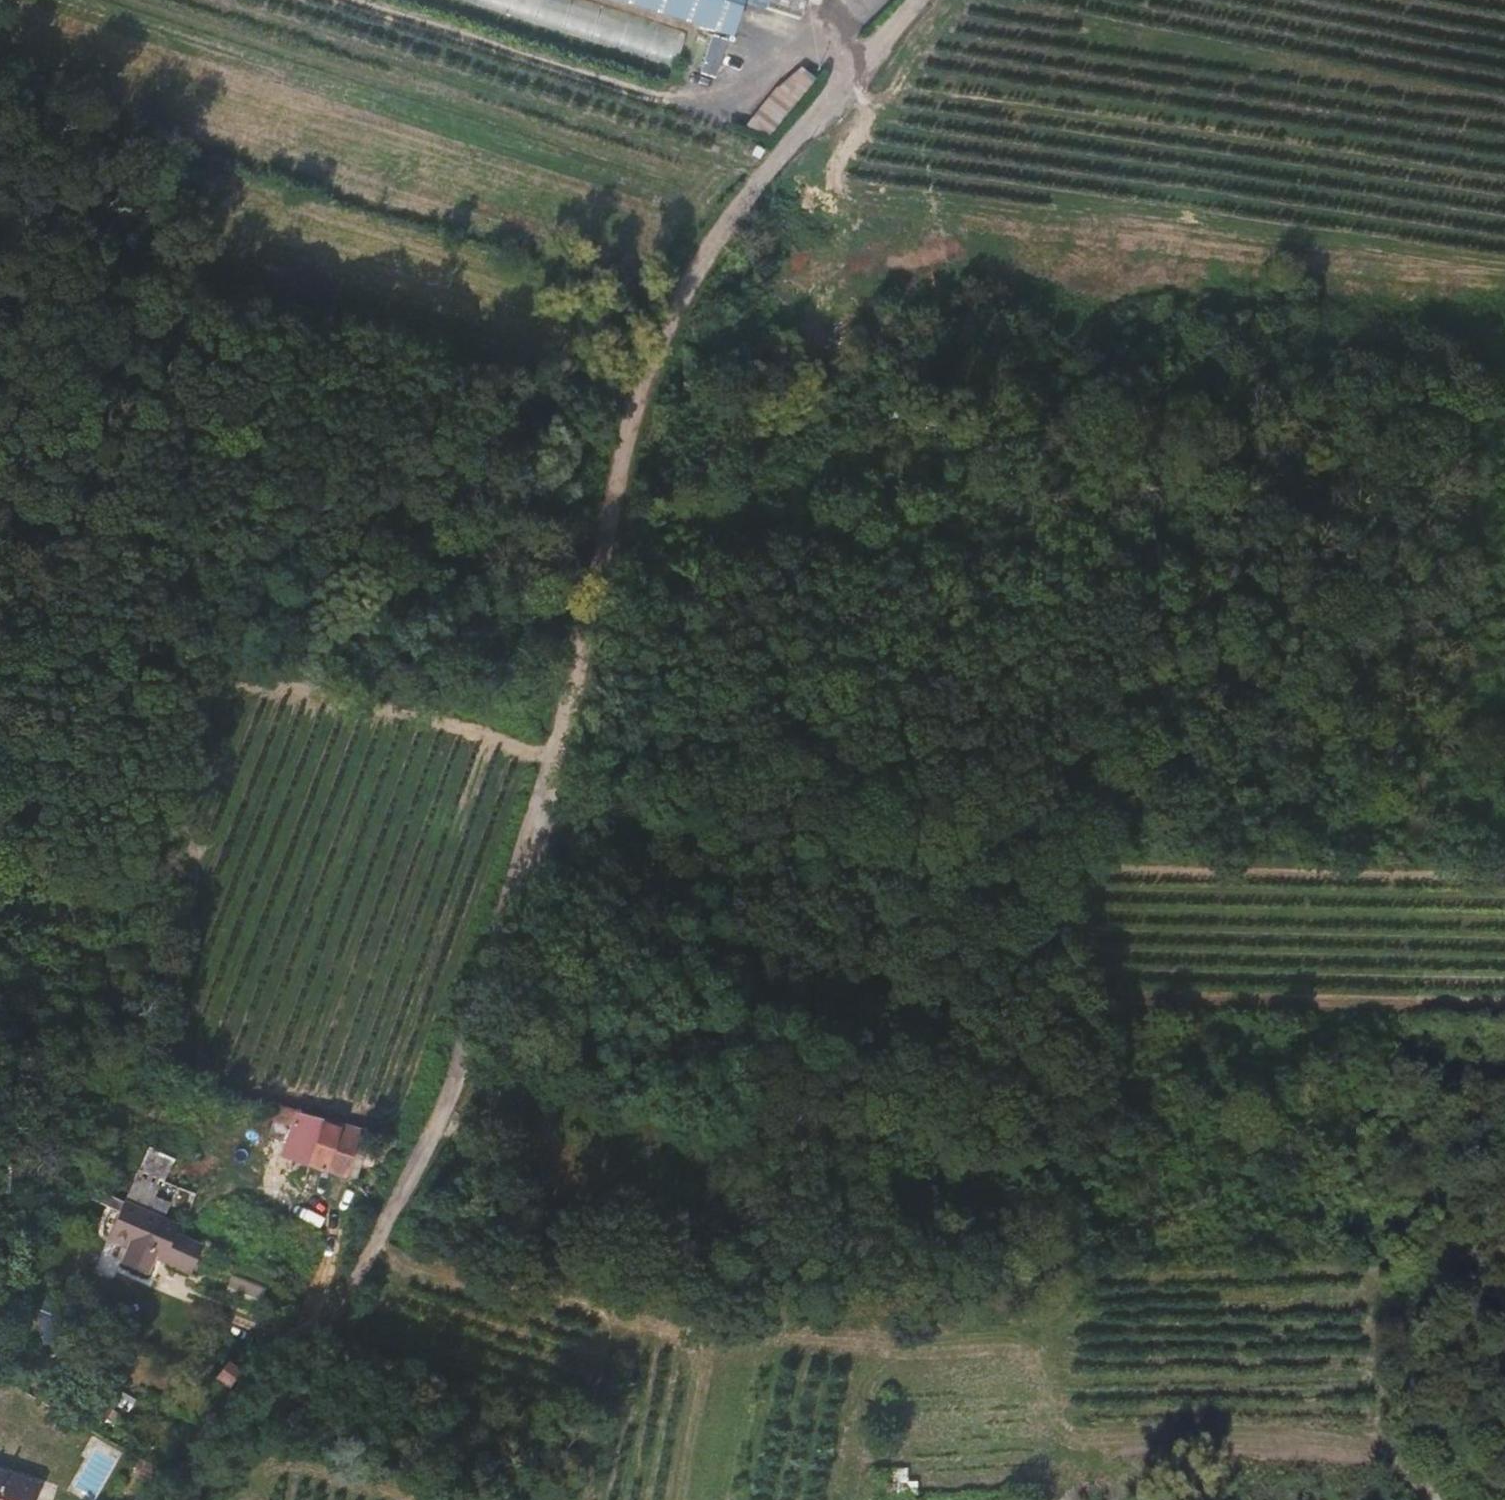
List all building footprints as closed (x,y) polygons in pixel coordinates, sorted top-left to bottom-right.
[(729,41),(742,0),(604,0),(729,41)] [(799,63),(752,121),(769,134),(816,76),(799,63)] [(359,1128),(271,1110),(263,1147),(280,1150),(278,1163),(349,1177),(359,1128)] [(369,1130),(359,1128),(349,1177),(359,1179),(369,1130)] [(170,1210),(97,1187),(95,1197),(124,1205),(114,1234),(131,1238),(126,1256),(151,1264),(157,1247),(187,1256),(196,1227),(168,1219),(170,1210)] [(265,1301),(269,1285),(232,1276),(228,1291),(265,1301)] [(248,1354),(234,1345),(217,1364),(229,1373),(248,1354)] [(0,1480),(0,1499),(32,1499),(34,1489),(0,1480)]
